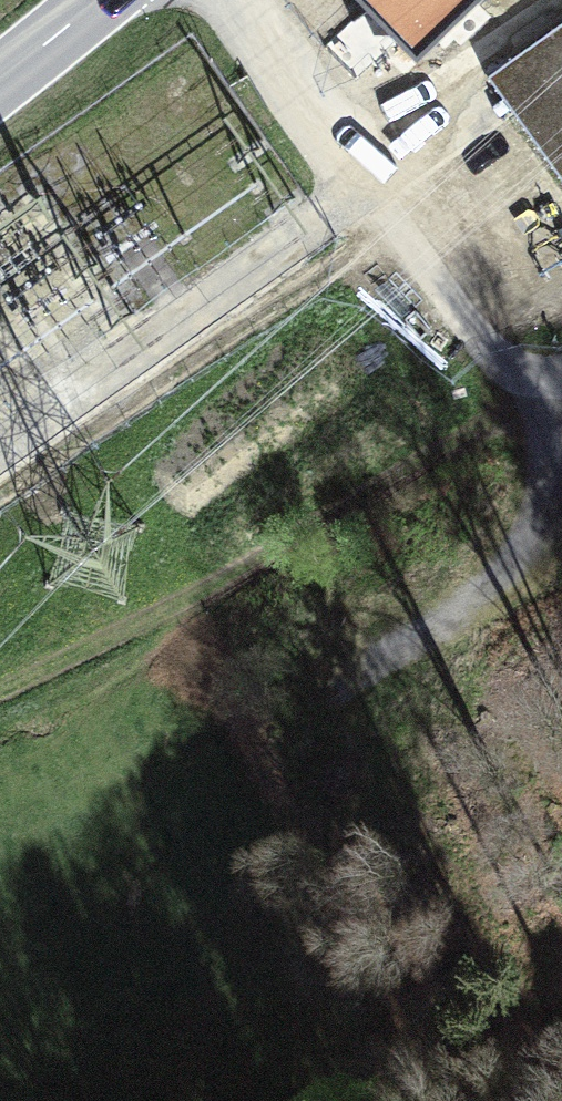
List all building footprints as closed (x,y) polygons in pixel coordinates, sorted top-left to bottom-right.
[(367,7),(416,59),(479,0),(360,0),(367,7)]
